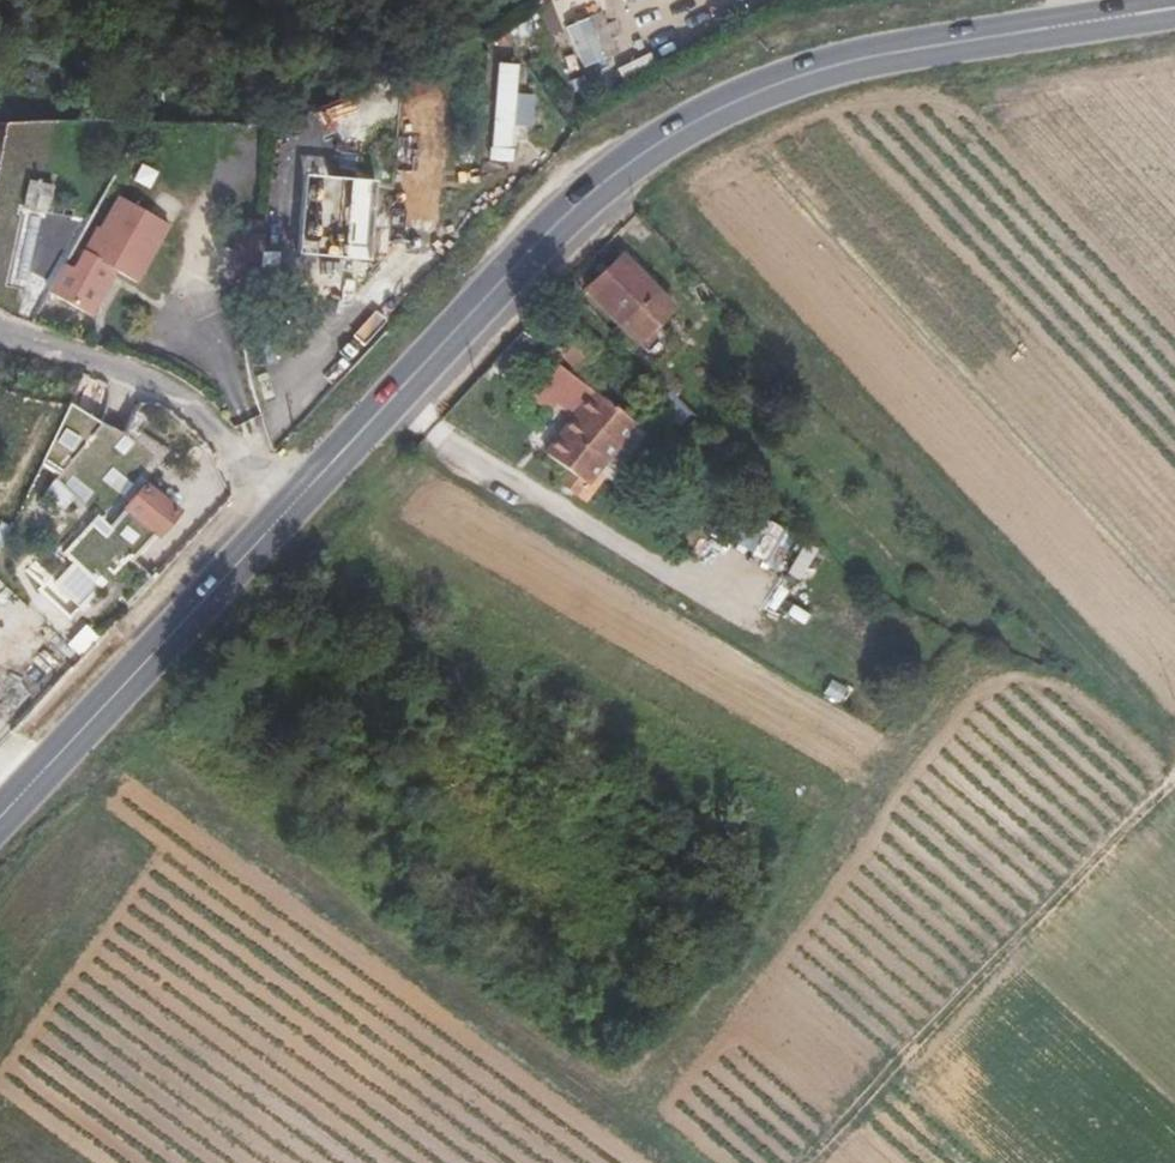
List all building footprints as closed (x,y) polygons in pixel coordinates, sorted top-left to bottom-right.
[(567,71),(620,51),(601,0),(540,0),(567,71)] [(519,152),(528,74),(508,72),(500,151),(519,152)] [(24,310),(36,215),(46,216),(48,190),(40,188),(45,136),(0,137),(0,304),(24,310)] [(101,194),(108,198),(112,189),(105,185),(101,194)] [(112,189),(108,198),(126,208),(132,199),(122,194),(112,189)] [(110,227),(136,242),(145,225),(119,210),(110,227)] [(141,245),(136,242),(110,227),(90,261),(79,257),(67,281),(108,306),(141,245)] [(357,293),(359,257),(309,254),(307,290),(357,293)] [(636,255),(603,286),(653,339),(686,308),(636,255)] [(657,425),(577,366),(555,395),(576,411),(583,402),(605,418),(581,451),(617,478),(657,425)] [(47,490),(73,511),(90,488),(61,466),(95,422),(77,408),(38,457),(60,473),(47,490)] [(157,533),(174,513),(143,487),(126,507),(157,533)] [(810,625),(827,596),(792,575),(775,605),(810,625)] [(564,913),(591,929),(593,925),(567,907),(564,913)]
